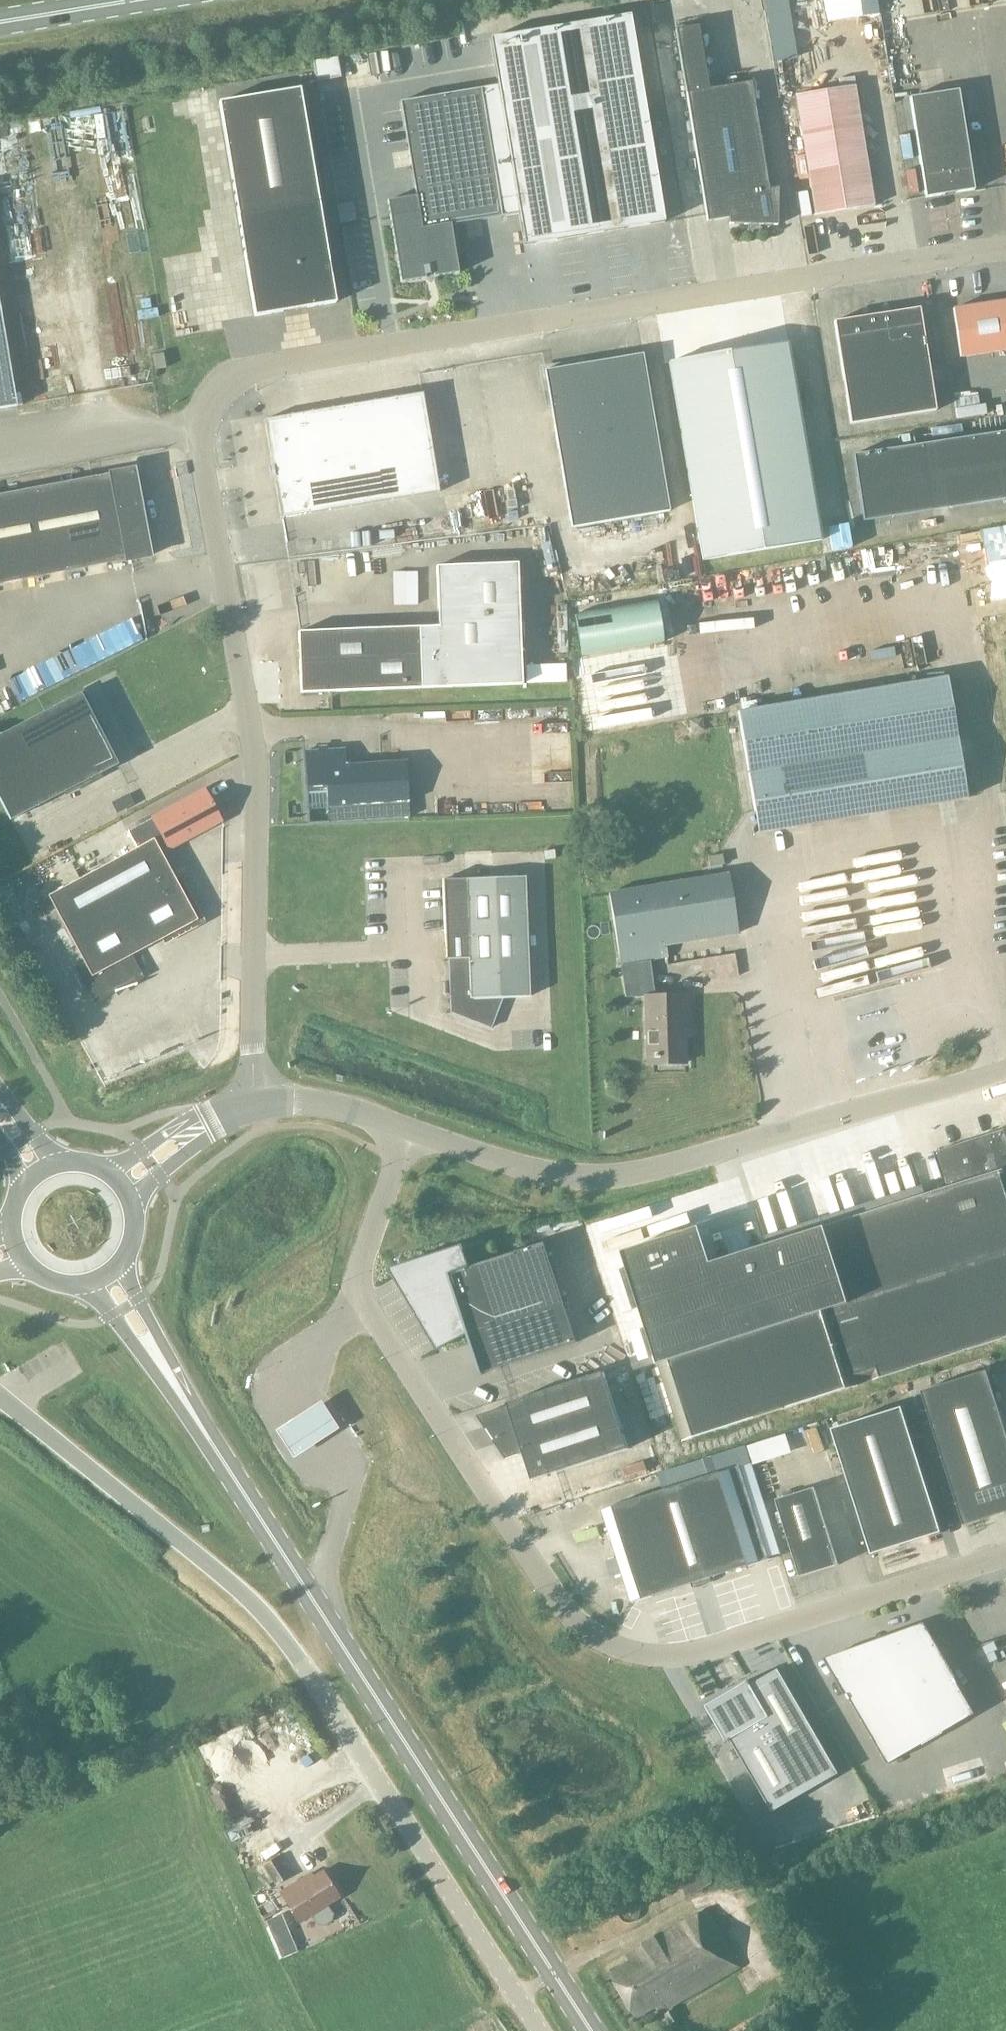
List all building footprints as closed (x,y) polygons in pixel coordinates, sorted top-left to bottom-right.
[(636,2),(637,21),(653,20),(654,47),(667,46),(665,1),(636,2)] [(400,103),(416,198),(388,202),(402,283),(459,274),(451,226),(520,215),(525,247),(665,224),(632,16),(491,39),(499,87),(400,103)] [(754,83),(708,90),(699,26),(680,29),(707,223),(729,220),(729,226),(778,227),(779,190),(769,191),(754,83)] [(340,78),(375,73),(372,50),(349,53),(352,74),(336,76),(336,74),(321,76),(323,90),(341,88),(340,78)] [(310,55),(312,74),(335,72),(333,52),(310,55)] [(855,88),(796,97),(815,217),(874,207),(855,88)] [(336,304),(301,89),(220,103),(255,317),(336,304)] [(959,91),(910,99),(926,199),(975,191),(959,91)] [(898,166),(905,192),(915,189),(908,164),(898,166)] [(335,220),(352,218),(350,197),(333,199),(335,220)] [(953,310),(960,359),(1005,352),(1005,302),(953,310)] [(920,309),(834,323),(850,426),(936,412),(920,309)] [(10,362),(3,319),(0,319),(0,364),(10,362)] [(669,364),(702,562),(822,542),(788,344),(669,364)] [(156,370),(166,368),(164,354),(154,356),(156,370)] [(545,372),(572,529),(670,512),(643,355),(545,372)] [(18,406),(10,362),(0,364),(0,409),(18,406)] [(423,394),(265,420),(281,519),(439,493),(423,394)] [(982,505),(1005,501),(1005,433),(851,456),(861,522),(982,505)] [(150,557),(134,470),(0,495),(0,585),(150,557)] [(820,520),(825,550),(846,547),(842,516),(820,520)] [(301,694),(422,689),(521,686),(517,564),(437,567),(439,628),(298,633),(301,694)] [(677,633),(677,655),(711,656),(712,644),(685,643),(686,634),(677,633)] [(767,641),(729,651),(733,664),(771,654),(767,641)] [(736,712),(753,812),(755,823),(765,831),(777,829),(965,798),(945,677),(736,712)] [(0,735),(0,800),(10,820),(118,765),(81,694),(0,735)] [(308,824),(409,817),(405,762),(345,766),(344,750),(304,753),(308,824)] [(205,790),(128,832),(136,849),(154,839),(162,853),(221,821),(205,790)] [(136,849),(48,896),(84,963),(79,966),(97,999),(138,977),(128,958),(198,921),(162,853),(154,839),(136,849)] [(727,874),(609,893),(620,964),(667,957),(665,945),(737,933),(727,874)] [(529,997),(525,877),(442,880),(445,960),(448,960),(450,1013),(491,1029),(502,998),(529,997)] [(645,998),(647,1063),(685,1063),(684,1037),(689,1037),(688,997),(645,998)] [(622,1253),(658,1365),(683,1442),(857,1386),(856,1382),(872,1377),(873,1381),(1005,1338),(1005,1130),(937,1152),(949,1189),(926,1196),(924,1190),(843,1216),(844,1222),(824,1228),(824,1229),(711,1264),(699,1228),(622,1253)] [(398,1269),(397,1270),(441,1345),(442,1345),(442,1343),(468,1335),(481,1375),(482,1375),(482,1374),(577,1343),(544,1243),(469,1268),(463,1250),(399,1271),(398,1269)] [(920,1391),(964,1525),(1005,1511),(1005,1432),(986,1369),(920,1391)] [(478,1417),(506,1459),(523,1454),(531,1481),(628,1450),(603,1372),(506,1404),(508,1407),(478,1417)] [(322,1400),(275,1431),(293,1459),(340,1428),(322,1400)] [(901,1407),(832,1430),(872,1554),(942,1532),(901,1407)] [(740,1466),(602,1510),(631,1603),(769,1559),(740,1466)] [(800,1577),(839,1565),(814,1488),(775,1500),(800,1577)] [(573,1529),(576,1539),(594,1535),(592,1525),(573,1529)] [(888,1763),(973,1714),(923,1623),(825,1658),(888,1763)] [(747,1682),(705,1706),(726,1742),(729,1740),(772,1813),(838,1775),(777,1671),(750,1687),(747,1682)] [(214,1735),(193,1744),(201,1763),(222,1754),(214,1735)] [(277,1857),(262,1866),(275,1885),(278,1883),(288,1878),(290,1877),(277,1857)] [(324,1873),(313,1879),(310,1874),(292,1885),(283,1891),(289,1901),(301,1920),(311,1913),(318,1924),(323,1925),(331,1921),(332,1915),(325,1905),(338,1896),(324,1873)] [(609,1972),(639,2021),(658,2010),(661,2013),(739,1966),(705,1910),(627,1956),(629,1960),(609,1972)] [(290,1932),(274,1939),(282,1957),(298,1950),(290,1932)] [(674,2009),(664,2015),(667,2022),(670,2026),(680,2020),(674,2009)]
